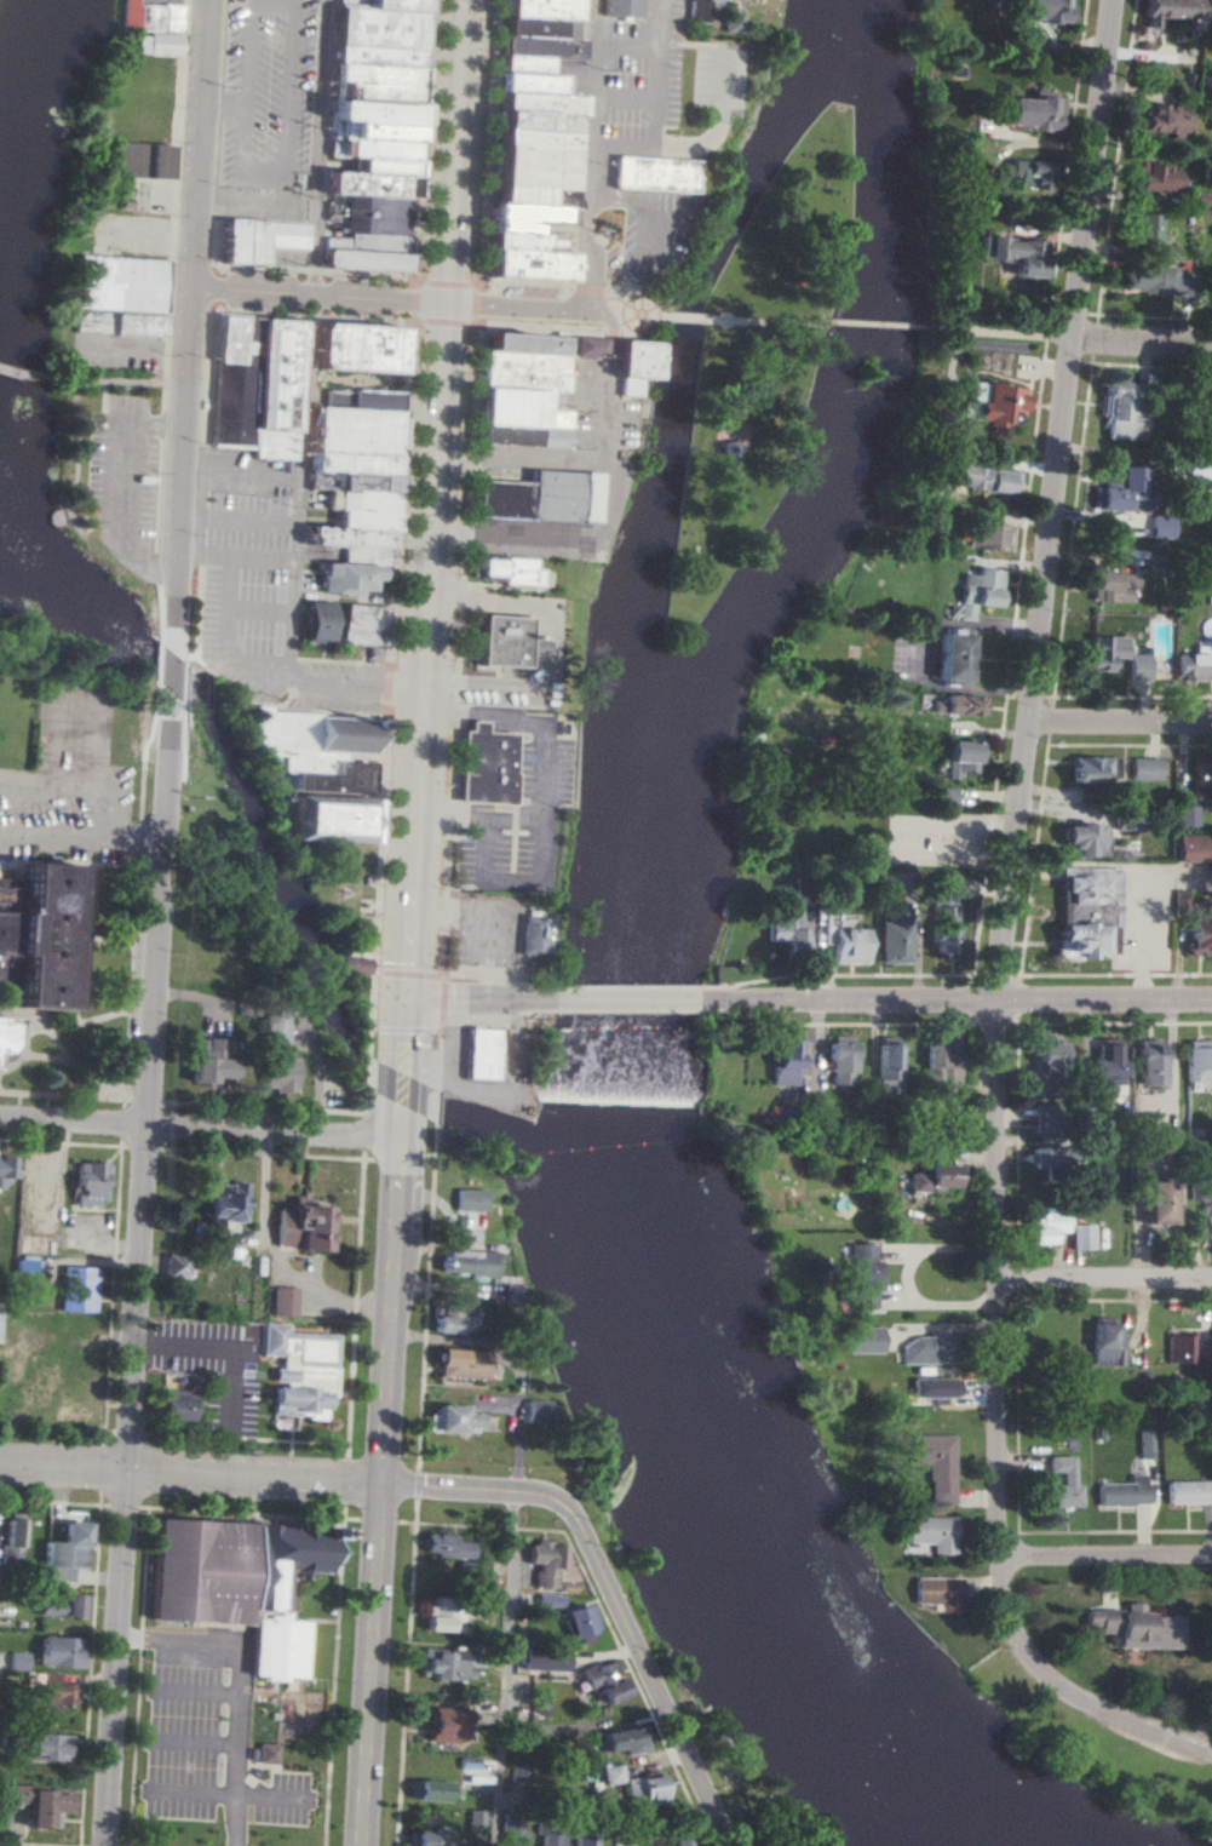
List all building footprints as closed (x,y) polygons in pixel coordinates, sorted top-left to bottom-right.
[(182,6),(134,5),(135,0),(122,0),(121,30),(181,32),(182,6)] [(339,7),(340,0),(431,0),(430,12),(426,12),(339,7)] [(505,17),(558,19),(574,19),(576,0),(506,0),(505,17)] [(608,16),(608,0),(644,0),(643,17),(608,16)] [(707,22),(708,0),(707,0),(688,0),(688,22),(707,22)] [(1014,19),(1063,23),(1064,7),(1062,7),(1063,0),(1016,0),(1014,19)] [(1198,20),(1199,0),(1143,0),(1141,27),(1153,28),(1154,18),(1198,20)] [(426,12),(425,50),(338,46),(339,7),(426,12)] [(742,33),(742,13),(725,13),(725,33),(742,33)] [(505,17),(504,36),(557,40),(558,19),(505,17)] [(133,54),(176,55),(177,35),(134,33),(133,54)] [(504,36),(499,36),(498,56),(545,57),(575,59),(576,40),(557,40),(504,36)] [(425,50),(424,67),(337,64),(338,46),(425,50)] [(498,56),(498,71),(500,71),(544,74),(545,57),(498,56)] [(424,67),(423,103),(344,101),(335,101),(337,64),(424,67)] [(500,71),(499,92),(501,92),(556,96),(557,74),(544,74),(500,71)] [(1002,128),(1053,130),(1053,121),(1059,121),(1060,98),(1049,98),(1049,91),(1030,90),(1030,99),(1004,98),(1002,128)] [(501,92),(500,110),(505,111),(574,114),(579,115),(580,97),(556,96),(501,92)] [(423,103),(426,104),(425,143),(358,139),(358,122),(344,121),(344,101),(423,103)] [(1143,133),(1181,136),(1183,107),(1145,104),(1143,133)] [(505,111),(504,130),(573,134),(574,114),(505,111)] [(504,130),(502,147),(573,150),(573,134),(504,130)] [(425,143),(425,161),(368,159),(333,157),(333,139),(358,139),(425,143)] [(168,145),(149,144),(148,179),(167,179),(168,145)] [(502,147),(500,188),(568,191),(570,191),(573,150),(502,147)] [(616,190),(701,195),(702,162),(618,157),(616,190)] [(425,161),(424,176),(368,173),(368,159),(425,161)] [(1013,187),(1040,189),(1042,161),(1007,159),(1006,177),(1013,178),(1013,187)] [(1135,189),(1176,192),(1177,166),(1137,164),(1135,189)] [(424,176),(423,199),(407,197),(349,195),(337,195),(338,172),(368,173),(424,176)] [(500,188),(500,205),(562,207),(567,207),(568,191),(500,188)] [(1192,204),(1210,207),(1211,195),(1194,192),(1192,204)] [(407,197),(406,236),(350,234),(347,234),(349,195),(407,197)] [(500,205),(493,205),(493,222),(533,224),(561,224),(562,207),(500,205)] [(1161,214),(1131,213),(1130,242),(1160,244),(1161,214)] [(222,263),(262,263),(262,248),(299,250),(300,224),(223,222),(222,263)] [(493,222),(493,233),(533,234),(533,224),(493,222)] [(493,233),(492,251),(556,253),(556,235),(533,234),(493,233)] [(406,236),(412,236),(410,254),(332,251),(324,251),(324,237),(349,239),(350,234),(406,236)] [(1038,278),(1040,242),(1007,240),(1007,237),(983,236),(982,261),(1012,262),(1011,277),(1038,278)] [(410,254),(417,256),(415,274),(331,269),(332,251),(410,254)] [(492,251),(490,277),(570,281),(571,254),(556,253),(492,251)] [(164,260),(77,256),(75,309),(74,309),(73,333),(162,336),(163,314),(162,314),(164,260)] [(1191,294),(1191,277),(1174,277),(1174,267),(1123,268),(1123,294),(1191,294)] [(251,319),(228,317),(225,363),(249,365),(251,319)] [(271,319),(251,319),(249,365),(248,369),(220,368),(217,446),(259,448),(259,431),(266,431),(271,319)] [(312,321),(305,445),(299,445),(298,460),(258,458),(259,448),(259,431),(266,431),(271,319),(312,321)] [(329,323),(412,327),(409,373),(324,369),(324,363),(322,363),(323,327),(328,328),(329,323)] [(492,334),(575,338),(574,355),(490,350),(492,334)] [(611,338),(611,359),(579,357),(579,338),(611,338)] [(621,342),(661,343),(660,380),(637,380),(620,379),(621,342)] [(490,350),(489,389),(558,391),(571,392),(574,355),(490,350)] [(620,379),(620,395),(637,396),(637,380),(620,379)] [(1143,440),(1145,402),(1134,402),(1135,382),(1105,381),(1103,439),(1143,440)] [(1023,387),(967,383),(966,402),(972,402),(971,421),(980,422),(980,425),(1011,427),(1012,416),(1021,417),(1023,387)] [(1199,387),(1200,422),(1211,422),(1211,386),(1199,387)] [(489,389),(487,389),(484,426),(487,426),(557,429),(557,413),(558,391),(489,389)] [(396,412),(396,392),(354,391),(352,411),(396,412)] [(394,457),(396,412),(352,411),(315,408),(314,453),(394,457)] [(487,426),(487,445),(571,447),(574,413),(557,413),(557,429),(487,426)] [(394,475),(394,457),(314,453),(310,453),(309,471),(312,472),(394,475)] [(1184,461),(1183,478),(1211,479),(1211,462),(1184,461)] [(955,490),(1017,492),(1018,469),(956,467),(955,490)] [(482,482),(535,485),(536,471),(605,475),(604,523),(481,518),(482,482)] [(392,494),(394,475),(312,472),(312,492),(343,493),(392,494)] [(392,514),(392,494),(343,493),(341,512),(392,514)] [(340,512),(339,529),(387,531),(391,531),(392,514),(341,512),(340,512)] [(1007,553),(1011,528),(975,522),(971,547),(1007,553)] [(311,528),(339,529),(387,531),(386,550),(385,550),(341,548),(310,546),(311,528)] [(341,548),(385,550),(384,568),(341,567),(341,548)] [(487,578),(505,579),(505,587),(546,589),(546,560),(507,560),(507,562),(487,562),(487,578)] [(323,564),(341,567),(384,568),(384,581),(374,581),(374,592),(321,590),(323,564)] [(960,573),(957,606),(947,605),(945,619),(972,621),(973,606),(996,608),(999,570),(974,568),(974,575),(960,573)] [(1137,592),(1137,574),(1092,573),(1091,602),(1128,603),(1128,592),(1137,592)] [(310,603),(340,604),(338,643),(308,642),(310,603)] [(349,606),(385,608),(384,646),(347,644),(349,606)] [(478,614),(527,618),(525,638),(525,650),(524,667),(475,664),(478,614)] [(966,685),(967,630),(940,629),(938,684),(966,685)] [(1083,649),(1083,671),(1107,671),(1108,658),(1124,658),(1125,637),(1089,636),(1088,649),(1083,649)] [(525,638),(555,642),(555,653),(525,650),(525,638)] [(1149,654),(1128,654),(1128,681),(1148,681),(1149,654)] [(1175,655),(1174,678),(1205,679),(1205,675),(1211,675),(1211,656),(1175,655)] [(931,714),(979,715),(979,696),(942,695),(942,700),(931,699),(931,714)] [(379,717),(314,715),(274,713),(275,707),(260,707),(260,704),(243,704),(242,745),(249,745),(249,756),(289,757),(289,774),(303,774),(303,792),(380,795),(381,764),(351,763),(351,753),(378,755),(379,717)] [(469,723),(483,724),(483,734),(513,735),(512,775),(515,775),(513,807),(458,804),(460,733),(469,734),(469,723)] [(957,779),(957,772),(975,773),(975,742),(946,741),(945,779),(957,779)] [(1116,758),(1070,756),(1069,782),(1106,784),(1106,778),(1116,778),(1116,758)] [(1158,758),(1129,758),(1129,781),(1158,781),(1158,758)] [(1211,798),(1211,797),(1211,762),(1191,761),(1190,797),(1211,798)] [(934,805),(954,806),(954,788),(934,787),(934,805)] [(380,801),(379,845),(300,842),(301,797),(380,801)] [(1196,806),(1175,807),(1175,826),(1197,826),(1196,806)] [(1114,830),(1141,830),(1140,808),(1114,809),(1114,830)] [(1063,824),(1062,847),(1072,847),(1072,857),(1105,857),(1106,825),(1063,824)] [(1175,834),(1174,861),(1211,862),(1211,835),(1175,834)] [(74,865),(24,863),(23,892),(13,892),(14,880),(0,880),(0,956),(20,957),(17,1008),(68,1010),(74,865)] [(1119,868),(1060,869),(1060,891),(1066,891),(1066,903),(1057,903),(1057,958),(1111,958),(1111,911),(1119,911),(1119,868)] [(930,953),(953,953),(954,877),(930,876),(930,953)] [(1173,910),(1185,910),(1186,893),(1174,892),(1173,910)] [(768,920),(768,944),(806,944),(806,931),(800,931),(801,901),(782,901),(781,920),(768,920)] [(867,963),(866,929),(837,929),(837,909),(823,909),(823,944),(831,944),(831,964),(867,963)] [(877,964),(909,963),(909,915),(892,915),(892,921),(877,922),(877,964)] [(518,954),(552,956),(553,937),(541,936),(543,917),(521,916),(518,954)] [(1186,954),(1211,955),(1211,922),(1187,922),(1186,954)] [(368,975),(369,958),(340,957),(339,974),(368,975)] [(284,1053),(283,1016),(261,1017),(261,1053),(284,1053)] [(473,1080),(504,1082),(505,1030),(475,1028),(473,1080)] [(851,1085),(853,1036),(828,1036),(827,1072),(832,1073),(832,1084),(851,1085)] [(877,1092),(897,1092),(897,1037),(877,1037),(877,1092)] [(1061,1038),(1035,1037),(1034,1074),(1060,1074),(1061,1038)] [(188,1083),(210,1084),(210,1078),(228,1079),(229,1040),(193,1038),(192,1050),(189,1050),(188,1083)] [(925,1045),(924,1082),(957,1083),(957,1038),(939,1038),(938,1045),(925,1045)] [(1120,1038),(1098,1039),(1098,1102),(1121,1102),(1120,1038)] [(796,1041),(772,1040),(771,1085),(795,1085),(796,1041)] [(1137,1040),(1136,1087),(1162,1087),(1163,1041),(1137,1040)] [(1211,1081),(1211,1041),(1185,1041),(1186,1082),(1211,1081)] [(293,1058),(261,1057),(260,1087),(270,1088),(269,1093),(292,1094),(293,1058)] [(1048,1095),(1047,1077),(1036,1077),(1037,1095),(1048,1095)] [(1034,1132),(1056,1133),(1056,1105),(1035,1104),(1034,1132)] [(1031,1169),(1064,1168),(1063,1148),(1031,1149),(1031,1169)] [(6,1189),(6,1178),(14,1178),(15,1157),(0,1157),(0,1189),(6,1189)] [(75,1162),(74,1207),(104,1208),(104,1163),(75,1162)] [(237,1180),(207,1180),(207,1217),(213,1217),(213,1231),(237,1231),(237,1180)] [(1146,1224),(1174,1224),(1174,1182),(1145,1182),(1146,1224)] [(482,1190),(455,1189),(454,1211),(482,1212),(482,1190)] [(324,1250),(325,1206),(306,1206),(306,1196),(289,1196),(289,1208),(275,1208),(274,1250),(324,1250)] [(1201,1204),(1202,1245),(1211,1245),(1211,1204),(1201,1204)] [(1028,1244),(1051,1244),(1051,1233),(1067,1232),(1066,1208),(1027,1209),(1028,1244)] [(1070,1225),(1071,1250),(1092,1250),(1092,1224),(1070,1225)] [(849,1244),(850,1309),(877,1308),(876,1260),(873,1260),(873,1244),(849,1244)] [(493,1280),(494,1251),(441,1250),(441,1273),(471,1274),(471,1280),(493,1280)] [(162,1278),(189,1279),(189,1255),(163,1254),(162,1278)] [(96,1267),(62,1266),(60,1312),(94,1313),(96,1267)] [(502,1301),(520,1302),(521,1284),(502,1284),(502,1301)] [(270,1316),(292,1317),(293,1288),(271,1287),(270,1316)] [(471,1307),(431,1305),(431,1333),(470,1334),(471,1307)] [(1113,1318),(1091,1318),(1090,1366),(1121,1366),(1122,1333),(1113,1333),(1113,1318)] [(333,1334),(284,1333),(284,1324),(260,1323),(259,1355),(278,1356),(278,1368),(270,1368),(270,1385),(271,1385),(269,1416),(322,1418),(322,1397),(331,1398),(333,1334)] [(881,1353),(881,1327),(846,1327),(846,1353),(881,1353)] [(1168,1363),(1194,1363),(1194,1333),(1168,1333),(1168,1363)] [(901,1363),(952,1363),(952,1337),(901,1338),(901,1363)] [(435,1378),(482,1379),(483,1351),(435,1350),(435,1378)] [(912,1397),(958,1397),(958,1379),(912,1378),(912,1397)] [(187,1420),(188,1392),(158,1390),(157,1419),(187,1420)] [(546,1423),(547,1401),(520,1400),(519,1423),(546,1423)] [(460,1415),(461,1406),(432,1404),(431,1432),(475,1434),(475,1415),(460,1415)] [(1139,1430),(1140,1458),(1153,1458),(1153,1430),(1139,1430)] [(909,1464),(927,1464),(926,1503),(952,1504),(953,1436),(910,1435),(909,1464)] [(1081,1506),(1080,1484),(1075,1484),(1074,1455),(1047,1456),(1048,1472),(1061,1472),(1061,1485),(1045,1485),(1046,1508),(1081,1506)] [(1097,1484),(1097,1506),(1148,1505),(1147,1474),(1129,1475),(1130,1483),(1097,1484)] [(1211,1504),(1211,1480),(1166,1482),(1167,1505),(1211,1504)] [(20,1514),(3,1513),(2,1567),(19,1567),(20,1514)] [(930,1544),(930,1555),(953,1555),(953,1518),(904,1517),(904,1543),(930,1544)] [(257,1627),(155,1619),(162,1519),(338,1531),(335,1571),(291,1567),(287,1619),(312,1622),(309,1678),(253,1674),(257,1627)] [(47,1580),(70,1581),(70,1568),(84,1569),(86,1523),(62,1522),(61,1542),(42,1542),(41,1567),(47,1567),(47,1580)] [(470,1558),(470,1542),(450,1541),(450,1535),(424,1534),(424,1556),(470,1558)] [(561,1547),(548,1546),(549,1543),(526,1542),(525,1564),(533,1564),(532,1588),(553,1589),(554,1569),(560,1569),(561,1547)] [(485,1562),(457,1561),(457,1584),(484,1584),(485,1562)] [(912,1577),(911,1604),(937,1604),(937,1613),(958,1614),(958,1578),(912,1577)] [(86,1599),(37,1594),(35,1614),(84,1619),(86,1599)] [(534,1606),(559,1607),(560,1595),(534,1594),(534,1606)] [(426,1631),(464,1632),(464,1608),(447,1608),(447,1599),(426,1598),(426,1631)] [(596,1631),(587,1603),(560,1611),(569,1639),(596,1631)] [(1114,1648),(1180,1649),(1180,1616),(1139,1616),(1139,1603),(1122,1603),(1122,1610),(1082,1610),(1082,1626),(1095,1626),(1095,1634),(1114,1634),(1114,1648)] [(37,1667),(82,1669),(83,1638),(38,1636),(37,1667)] [(566,1672),(566,1650),(522,1649),(521,1670),(566,1672)] [(461,1681),(461,1674),(473,1674),(473,1652),(419,1650),(417,1673),(428,1674),(428,1680),(461,1681)] [(7,1670),(25,1670),(26,1653),(8,1652),(7,1670)] [(584,1689),(592,1686),(600,1705),(624,1695),(608,1659),(577,1673),(584,1689)] [(58,1673),(42,1673),(40,1713),(55,1713),(56,1706),(71,1706),(72,1684),(58,1683),(58,1673)] [(468,1710),(428,1708),(427,1742),(458,1743),(459,1720),(467,1720),(468,1710)] [(601,1756),(643,1750),(640,1725),(597,1731),(601,1756)] [(71,1735),(27,1733),(27,1760),(70,1762),(71,1735)] [(255,1763),(274,1764),(275,1744),(256,1744),(255,1763)] [(621,1782),(618,1764),(599,1768),(602,1786),(621,1782)] [(660,1775),(622,1780),(625,1809),(663,1804),(660,1775)] [(413,1801),(447,1802),(448,1782),(414,1781),(413,1801)] [(66,1789),(7,1787),(7,1804),(26,1805),(25,1828),(55,1829),(56,1812),(65,1813),(66,1789)] [(485,1811),(466,1810),(466,1828),(484,1829),(485,1811)] [(523,1816),(500,1815),(500,1845),(523,1845),(523,1816)] [(561,1828),(538,1827),(538,1845),(561,1845),(561,1828)] [(411,1845),(446,1845),(446,1831),(412,1830),(411,1845)] [(591,1831),(570,1830),(570,1845),(591,1845),(591,1831)] [(684,1835),(668,1835),(667,1845),(684,1845),(684,1835)]
